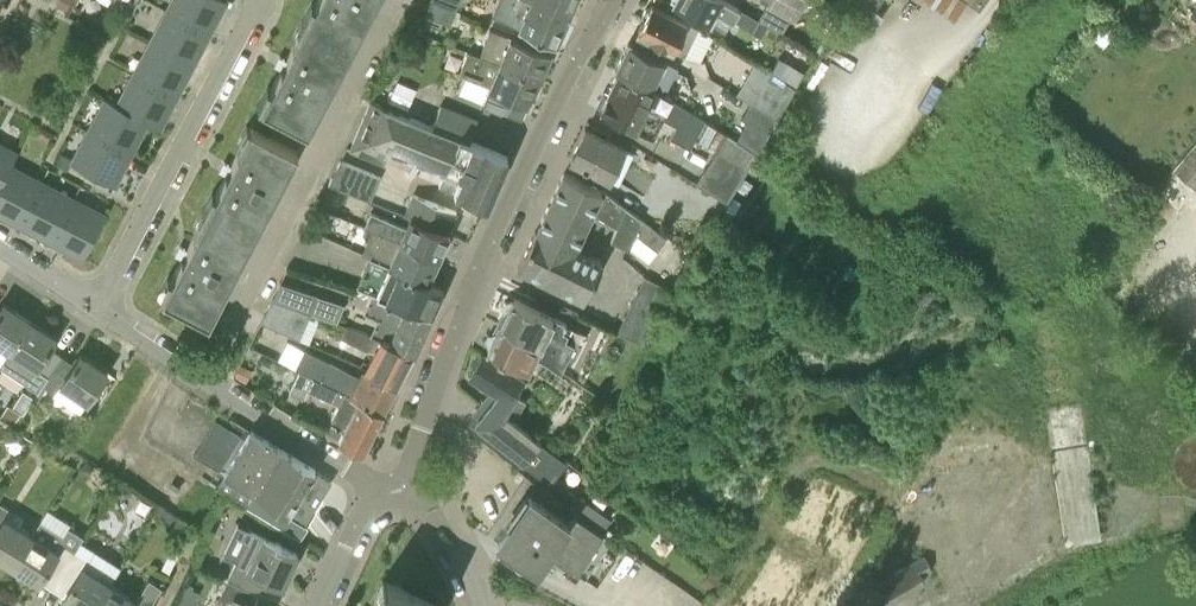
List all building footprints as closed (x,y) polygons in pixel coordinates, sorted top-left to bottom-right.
[(206,30),(214,16),(216,17),(225,0),(173,0),(168,10),(206,30)] [(352,46),(377,0),(317,0),(306,22),(352,46)] [(456,11),(460,0),(430,0),(430,1),(456,11)] [(568,15),(569,13),(540,0),(501,0),(502,0),(495,17),(556,43),(558,39),(561,41),(566,29),(563,28),(568,15)] [(569,13),(575,0),(578,2),(579,0),(540,0),(569,13)] [(711,24),(717,11),(752,31),(759,19),(758,18),(726,0),(674,0),(673,3),(711,24)] [(882,0),(852,0),(844,11),(873,31),(884,15),(876,9),(882,0)] [(979,9),(986,0),(966,0),(979,9)] [(465,14),(456,11),(430,1),(425,14),(459,28),(465,14)] [(644,18),(637,31),(685,55),(693,38),(722,56),(722,55),(728,45),(699,28),(688,21),(651,3),(650,6),(645,7),(642,14),(644,18)] [(767,3),(758,18),(759,19),(783,33),(791,18),(767,3)] [(151,42),(192,63),(201,46),(199,45),(206,30),(168,10),(151,42)] [(307,129),(352,46),(306,22),(287,58),(285,57),(279,67),(282,68),(262,106),(307,129)] [(490,29),(480,55),(500,62),(501,61),(541,76),(551,52),(490,29)] [(618,71),(617,73),(648,89),(663,97),(665,94),(678,67),(629,41),(615,69),(618,71)] [(134,73),(173,94),(181,79),(183,80),(192,63),(151,42),(134,73)] [(500,62),(480,55),(469,51),(459,73),(490,85),(483,103),(522,118),(528,104),(532,95),(533,95),(541,76),(501,61),(500,62)] [(778,119),(796,88),(787,82),(781,78),(755,62),(737,93),(751,102),(778,119)] [(165,108),(173,94),(134,73),(119,104),(118,105),(147,121),(158,127),(168,109),(165,108)] [(599,109),(620,120),(654,136),(663,118),(677,125),(671,137),(690,147),(705,119),(672,99),(673,98),(665,94),(663,97),(648,89),(617,73),(607,93),(604,91),(597,105),(600,106),(599,109)] [(398,82),(393,98),(413,105),(419,89),(398,82)] [(138,137),(147,121),(118,105),(119,104),(106,97),(89,130),(128,151),(136,136),(138,137)] [(350,149),(385,164),(392,148),(445,170),(438,185),(454,192),(454,190),(486,204),(507,155),(485,146),(470,140),(433,125),(407,115),(387,107),(371,101),(350,149)] [(736,138),(758,152),(778,119),(751,102),(742,116),(747,119),(736,138)] [(477,121),(441,107),(433,125),(470,140),(477,121)] [(296,151),(268,136),(251,126),(231,164),(229,163),(224,173),(226,174),(206,211),(253,235),(296,151)] [(585,128),(570,158),(618,181),(632,152),(585,128)] [(72,162),(113,184),(123,166),(120,165),(128,151),(89,130),(72,162)] [(697,182),(727,200),(758,152),(736,138),(728,133),(697,182)] [(1174,169),(1195,188),(1195,144),(1174,169)] [(9,165),(11,165),(17,154),(0,145),(0,183),(9,165)] [(387,180),(341,160),(329,184),(377,204),(387,180)] [(0,183),(0,213),(5,215),(7,213),(21,221),(41,182),(11,165),(9,165),(0,183)] [(642,219),(604,190),(564,171),(537,230),(535,229),(517,267),(584,298),(603,258),(578,247),(593,213),(617,226),(611,240),(630,248),(636,233),(658,250),(666,238),(642,219)] [(745,178),(737,189),(744,194),(752,183),(745,178)] [(73,198),(41,182),(21,221),(36,228),(34,231),(52,240),(73,198)] [(410,217),(449,234),(450,231),(448,230),(457,211),(413,192),(404,215),(410,218),(410,217)] [(73,198),(52,240),(53,238),(67,245),(66,247),(84,256),(105,215),(73,198)] [(209,319),(253,235),(206,211),(187,247),(185,246),(180,256),(182,257),(162,295),(209,319)] [(323,230),(355,235),(358,216),(325,212),(323,230)] [(372,212),(365,226),(371,229),(371,230),(438,258),(449,234),(410,217),(410,218),(406,227),(372,212)] [(389,265),(428,281),(438,258),(371,230),(362,252),(370,256),(389,265)] [(389,297),(431,314),(443,287),(428,281),(389,265),(370,256),(357,284),(373,292),(372,294),(388,299),(389,297)] [(644,343),(671,289),(645,276),(618,331),(644,343)] [(281,283),(273,300),(311,314),(318,295),(281,283)] [(413,352),(414,352),(431,314),(389,297),(388,299),(372,294),(364,313),(378,319),(372,333),(413,352)] [(551,348),(546,361),(547,362),(561,372),(575,344),(566,339),(568,333),(563,331),(567,324),(513,297),(512,298),(504,300),(501,306),(504,313),(499,324),(551,348)] [(300,339),(311,314),(273,300),(261,321),(300,339)] [(7,351),(29,319),(4,303),(5,302),(4,302),(0,307),(0,346),(7,351)] [(29,319),(7,351),(33,368),(29,375),(42,385),(62,355),(49,347),(56,336),(55,336),(29,319)] [(396,384),(413,352),(372,333),(371,334),(364,331),(339,323),(335,334),(342,337),(373,353),(365,370),(396,384)] [(487,348),(529,369),(533,360),(536,362),(538,358),(546,361),(551,348),(499,324),(495,331),(488,333),(485,339),(488,346),(487,348)] [(257,355),(259,351),(249,348),(247,354),(252,356),(257,355)] [(396,384),(365,370),(362,377),(331,361),(304,349),(296,368),(298,369),(326,382),(383,410),(396,384)] [(86,402),(108,370),(107,370),(106,370),(81,354),(82,353),(81,352),(74,363),(62,355),(42,385),(54,392),(59,385),(86,402)] [(522,377),(483,353),(470,375),(499,392),(487,407),(499,416),(503,411),(522,377)] [(240,364),(234,377),(246,383),(253,370),(240,364)] [(326,382),(298,369),(289,390),(291,391),(290,394),(302,399),(303,397),(305,398),(308,390),(338,404),(331,417),(346,424),(339,438),(362,451),(383,410),(326,382)] [(23,414),(33,399),(22,392),(12,407),(23,414)] [(517,417),(526,401),(517,396),(508,412),(517,417)] [(487,407),(474,422),(528,465),(542,445),(503,411),(499,416),(487,407)] [(217,485),(280,525),(300,537),(308,525),(304,523),(332,479),(281,448),(278,446),(251,429),(245,439),(225,426),(204,460),(225,473),(217,485)] [(68,448),(54,439),(48,448),(62,457),(68,448)] [(574,514),(571,519),(530,495),(498,542),(537,569),(548,553),(585,578),(611,539),(574,514)] [(610,517),(579,496),(577,497),(570,509),(569,510),(601,531),(610,517)] [(11,565),(32,533),(5,516),(9,510),(0,503),(0,558),(11,565)] [(75,553),(83,542),(81,541),(84,536),(69,527),(63,535),(41,520),(32,534),(32,533),(11,565),(37,581),(36,582),(38,582),(44,572),(58,580),(75,553)] [(227,578),(258,593),(266,577),(282,585),(297,552),(250,530),(227,578)] [(76,605),(95,605),(110,583),(111,583),(121,567),(83,542),(75,553),(58,580),(69,587),(62,598),(63,599),(64,598),(76,605)] [(930,567),(929,564),(922,554),(893,571),(895,574),(874,587),(882,600),(884,605),(925,580),(920,573),(930,567)] [(258,593),(227,578),(227,579),(229,580),(222,594),(232,599),(228,605),(253,605),(252,605),(258,593)] [(161,587),(149,579),(136,599),(111,583),(110,583),(95,605),(149,605),(161,587)] [(435,604),(387,581),(375,605),(434,605),(435,604)]
